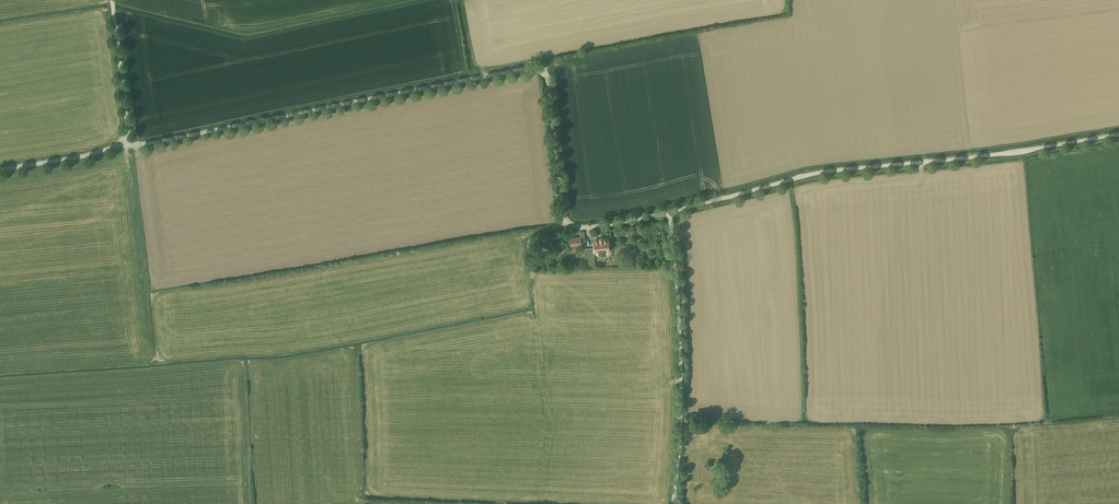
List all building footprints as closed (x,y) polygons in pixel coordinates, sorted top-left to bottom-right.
[(580,237),(571,238),(571,246),(581,245),(581,242),(580,237)] [(608,239),(603,239),(603,238),(600,238),(600,239),(594,240),(595,249),(594,249),(595,253),(599,252),(600,253),(602,253),(603,253),(604,252),(605,252),(609,252),(609,248),(608,248),(608,239)] [(585,261),(589,261),(589,267),(594,267),(593,248),(582,248),(583,252),(585,252),(585,261)]
